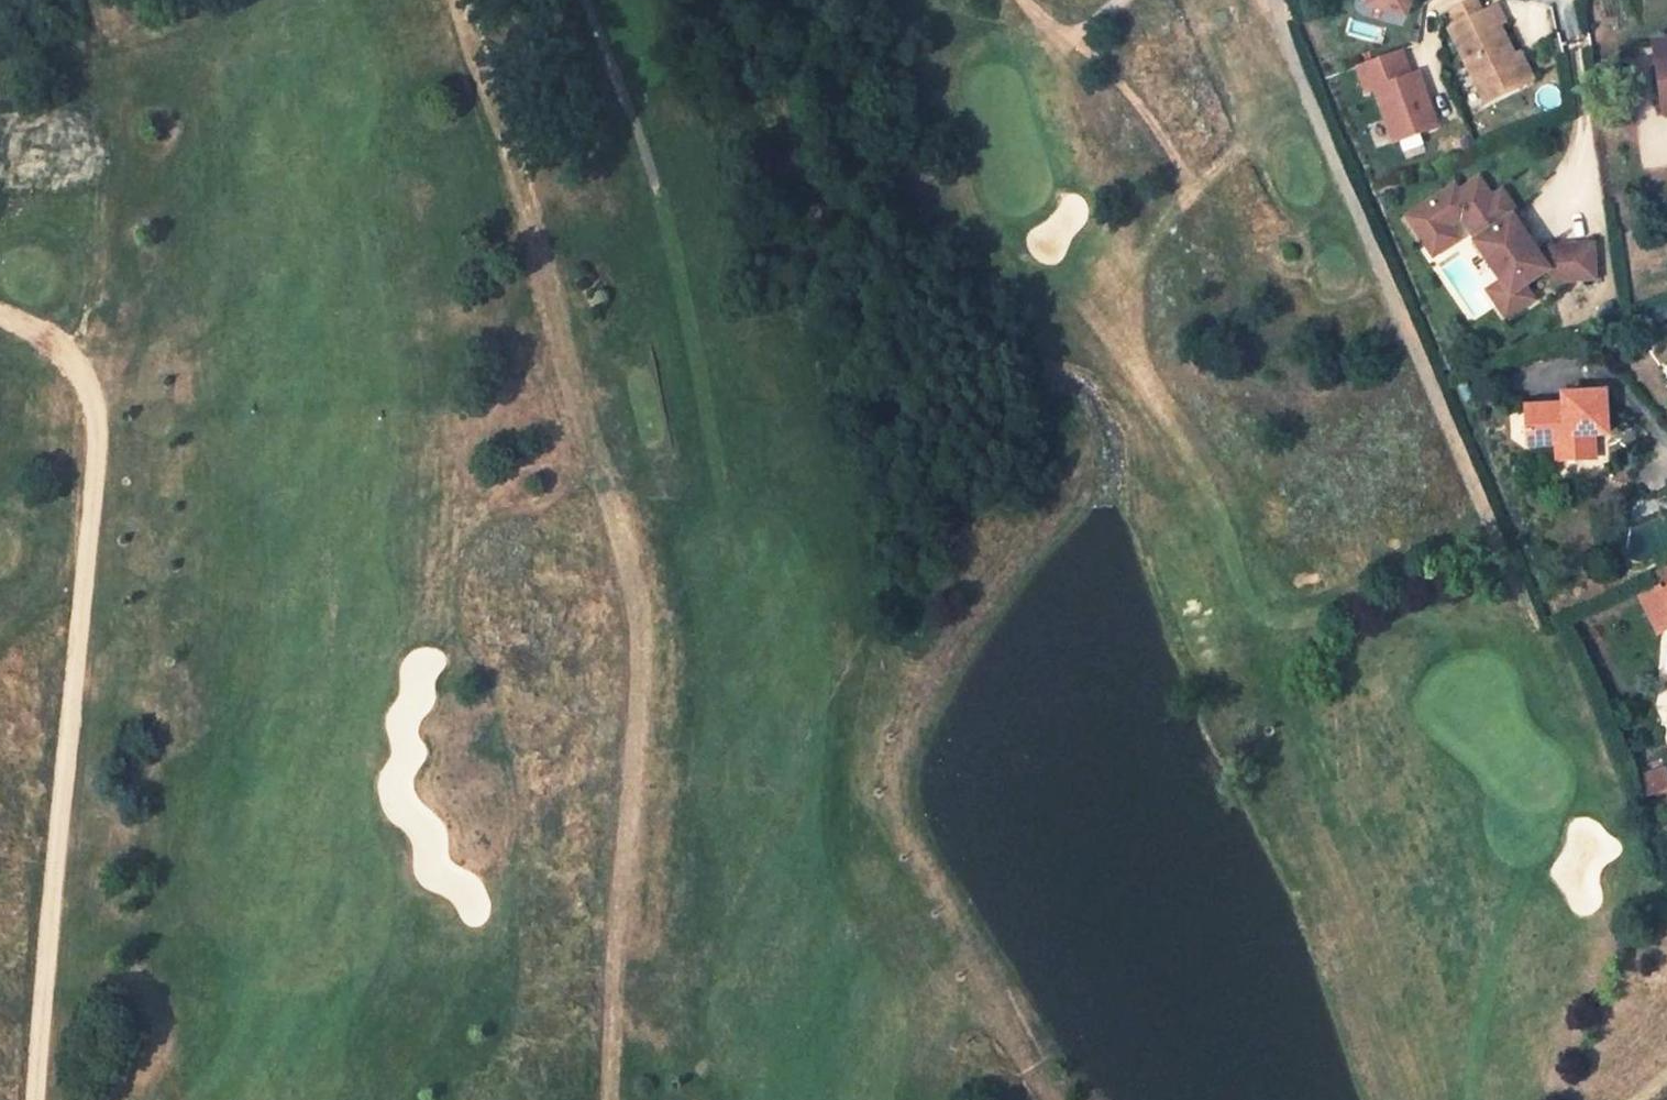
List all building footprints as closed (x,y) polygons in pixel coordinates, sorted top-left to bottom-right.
[(1371,7),(1410,17),(1414,0),(1373,0),(1371,7)] [(1502,4),(1493,8),(1504,28),(1513,24),(1502,4)] [(1493,8),(1449,31),(1487,105),(1532,82),(1520,60),(1504,28),(1493,8)] [(1654,43),(1658,67),(1662,102),(1666,102),(1666,41),(1654,43)] [(1402,52),(1360,68),(1370,94),(1378,91),(1397,144),(1440,128),(1420,75),(1412,77),(1402,52)] [(1532,82),(1540,79),(1529,56),(1520,60),(1532,82)] [(1486,208),(1463,224),(1474,240),(1472,241),(1499,281),(1508,295),(1521,286),(1545,270),(1554,284),(1558,280),(1593,278),(1590,244),(1547,247),(1536,255),(1510,216),(1497,224),(1486,208)] [(1508,295),(1499,281),(1485,291),(1503,318),(1531,299),(1521,286),(1508,295)] [(1565,407),(1526,410),(1527,433),(1557,431),(1559,448),(1560,466),(1597,462),(1595,440),(1594,424),(1607,422),(1605,392),(1564,395),(1565,407)] [(1595,440),(1609,439),(1607,422),(1594,424),(1595,440)] [(1557,431),(1527,433),(1528,450),(1559,448),(1557,431)] [(1651,572),(1659,587),(1666,583),(1666,564),(1651,572)] [(1641,596),(1659,631),(1666,627),(1666,583),(1659,587),(1641,596)] [(1666,771),(1640,780),(1645,796),(1666,788),(1666,774),(1666,771)]
